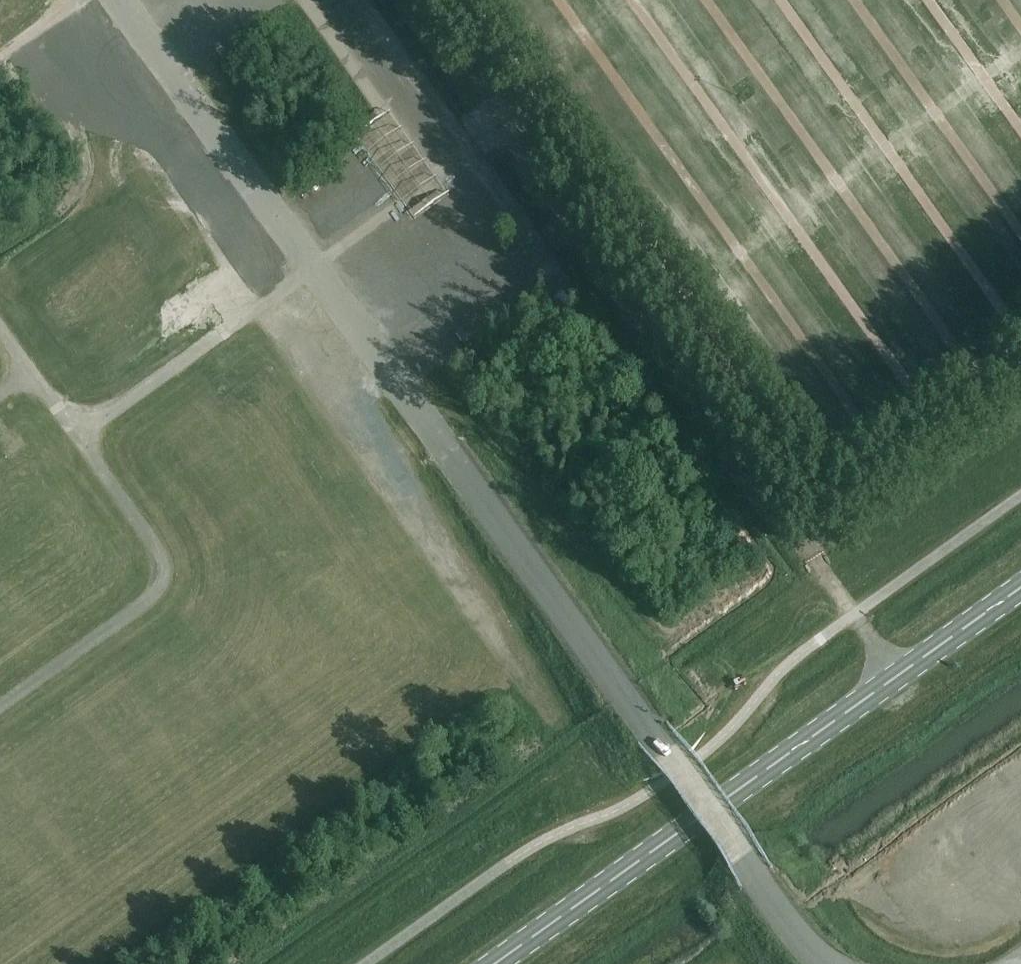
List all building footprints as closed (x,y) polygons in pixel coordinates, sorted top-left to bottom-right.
[(194,9),(205,0),(186,0),(194,9)] [(180,203),(184,215),(199,210),(195,198),(180,203)] [(208,229),(195,234),(199,246),(212,241),(208,229)] [(358,282),(401,248),(391,236),(349,270),(358,282)]
